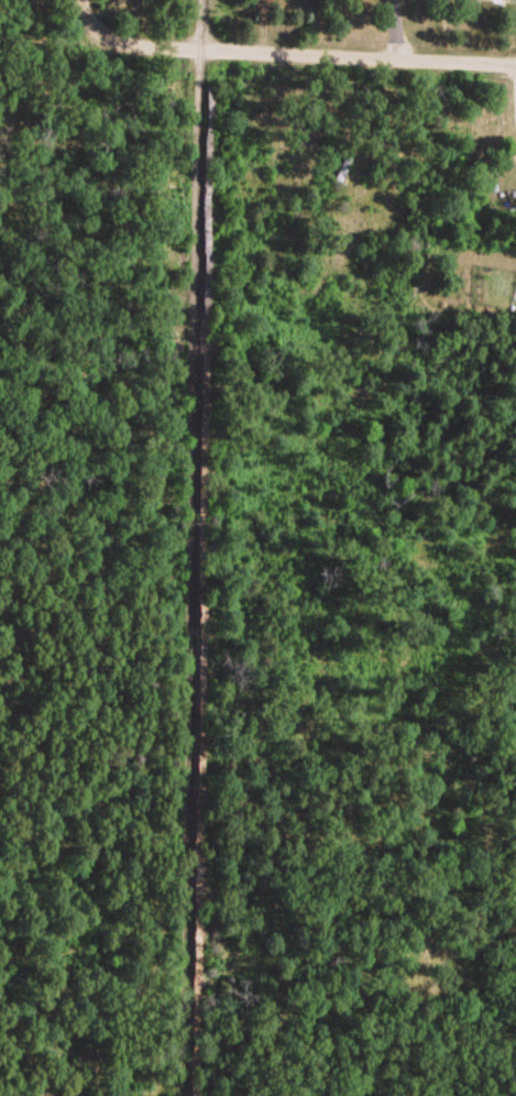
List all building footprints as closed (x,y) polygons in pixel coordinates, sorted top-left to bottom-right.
[(339,183),(351,157),(345,154),(332,180),(339,183)]
